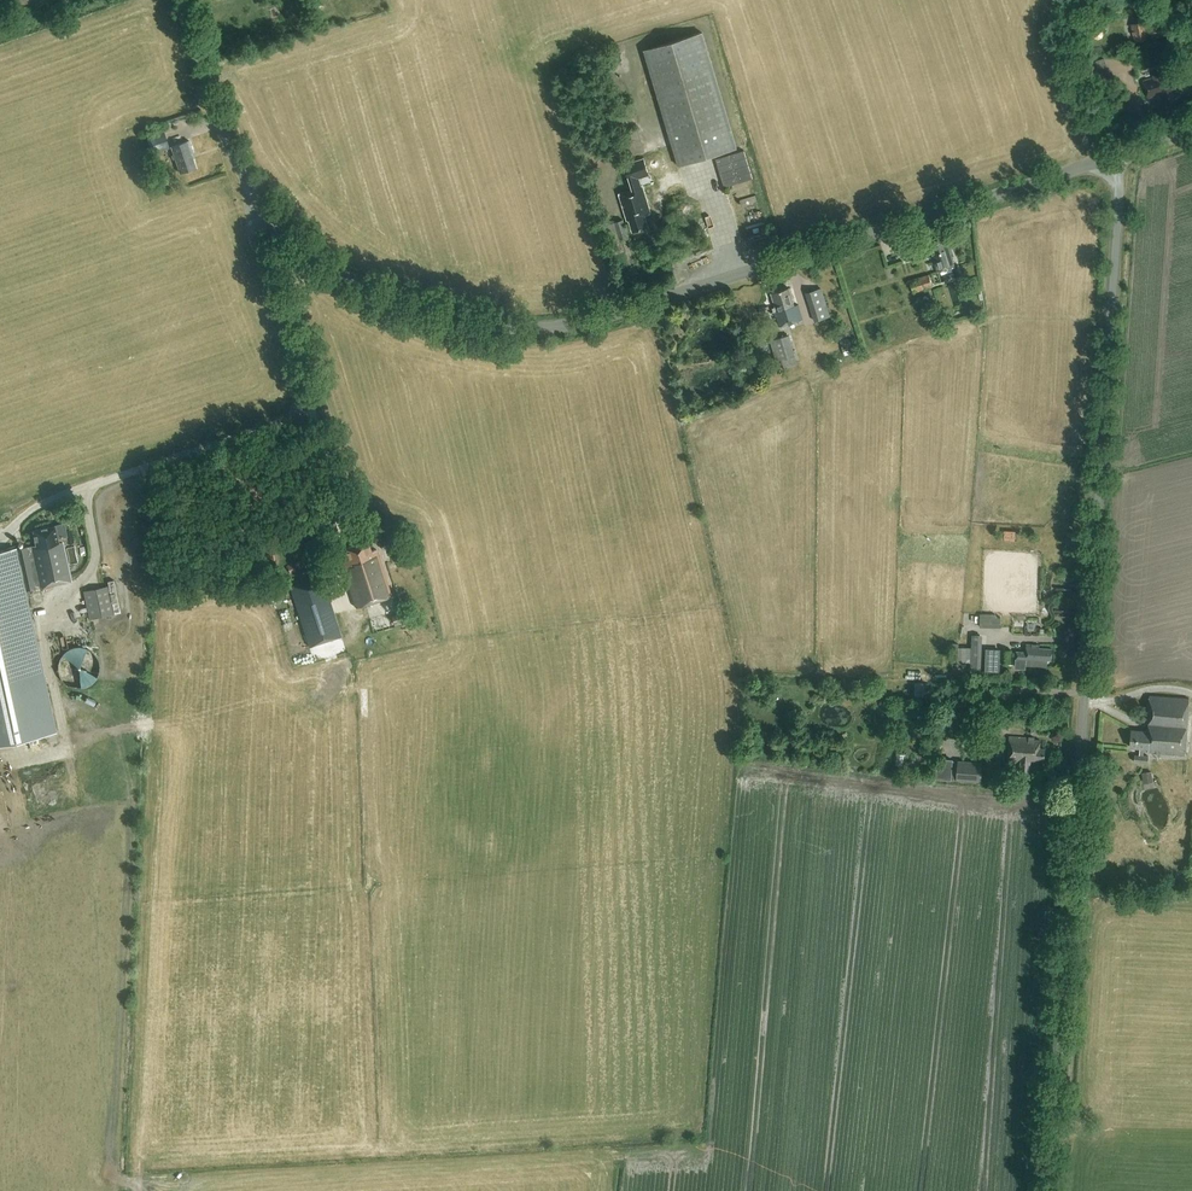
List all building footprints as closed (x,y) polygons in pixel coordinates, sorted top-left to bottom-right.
[(48,0),(0,0),(0,16),(48,0)] [(1149,26),(1152,38),(1175,33),(1173,21),(1169,22),(1168,17),(1155,19),(1156,24),(1149,26)] [(1130,23),(1134,42),(1149,38),(1145,20),(1140,21),(1139,19),(1136,19),(1137,22),(1130,23)] [(678,165),(736,147),(701,33),(643,51),(678,165)] [(1107,66),(1087,72),(1090,80),(1097,78),(1110,74),(1107,66)] [(1177,90),(1171,69),(1153,74),(1154,77),(1143,80),(1148,97),(1162,93),(1164,100),(1175,97),(1173,91),(1177,90)] [(631,156),(645,152),(638,129),(624,134),(631,156)] [(164,130),(146,136),(152,153),(169,147),(164,130)] [(180,172),(195,167),(193,158),(195,158),(189,140),(171,146),(180,172)] [(724,187),(752,178),(743,150),(715,159),(724,187)] [(650,213),(642,186),(640,187),(637,178),(648,174),(643,158),(624,164),(629,180),(631,180),(633,189),(618,194),(627,220),(628,219),(632,231),(647,226),(644,215),(650,213)] [(642,241),(647,256),(661,252),(656,236),(642,241)] [(937,271),(953,266),(946,243),(943,244),(942,241),(931,244),(934,253),(932,254),(937,271)] [(914,292),(933,286),(929,274),(910,280),(914,292)] [(779,325),(802,319),(797,304),(793,305),(788,287),(770,292),(774,307),(771,307),(773,312),(775,311),(779,325)] [(814,320),(829,315),(820,288),(805,293),(814,320)] [(798,365),(789,335),(770,341),(776,362),(782,360),(785,368),(798,365)] [(840,341),(844,356),(853,353),(849,338),(840,341)] [(71,528),(66,529),(67,535),(58,537),(55,525),(33,530),(36,543),(0,551),(0,743),(53,731),(17,567),(20,566),(25,589),(71,580),(63,541),(68,540),(68,543),(73,542),(71,528)] [(1008,529),(1008,538),(1019,538),(1020,529),(1008,529)] [(394,538),(380,542),(382,549),(396,544),(394,538)] [(379,556),(377,549),(371,551),(367,541),(344,548),(347,559),(341,560),(356,607),(392,596),(379,556)] [(324,581),(292,591),(309,646),(342,636),(324,581)] [(90,618),(113,613),(108,586),(84,590),(90,618)] [(970,672),(980,672),(982,635),(972,634),(971,648),(952,647),(952,661),(971,662),(970,672)] [(1026,669),(1026,664),(1047,666),(1047,659),(1051,659),(1052,648),(1039,647),(1039,645),(1027,644),(1027,645),(1025,645),(1025,651),(1017,651),(1015,668),(1026,669)] [(58,662),(58,665),(58,669),(59,673),(60,677),(62,680),(65,683),(68,685),(71,687),(75,688),(79,688),(83,688),(86,687),(90,685),(93,682),(95,680),(97,676),(99,673),(99,669),(99,665),(99,661),(97,658),(95,654),(92,652),(89,649),(86,648),(82,647),(78,646),(75,647),(71,648),(67,650),(64,652),(62,655),(60,658),(58,662)] [(985,650),(985,671),(999,672),(1000,650),(985,650)] [(1001,662),(1010,663),(1010,650),(1001,650),(1001,662)] [(999,682),(999,673),(984,672),(984,681),(999,682)] [(915,682),(914,696),(923,696),(924,683),(915,682)] [(1143,755),(1144,748),(1148,749),(1148,752),(1185,755),(1188,698),(1150,695),(1147,730),(1132,729),(1130,747),(1139,748),(1139,755),(1134,754),(1134,761),(1147,763),(1148,756),(1143,755)] [(1029,772),(1029,762),(1038,763),(1038,759),(1044,760),(1045,748),(1039,747),(1039,740),(1033,739),(1034,736),(1029,736),(1029,738),(1018,737),(1017,738),(1010,738),(1008,758),(1008,760),(1020,761),(1019,771),(1029,772)] [(1000,783),(1001,760),(985,759),(984,782),(1000,783)] [(982,762),(958,760),(956,779),(981,781),(982,762)] [(1143,784),(1153,783),(1151,772),(1142,773),(1143,784)]
